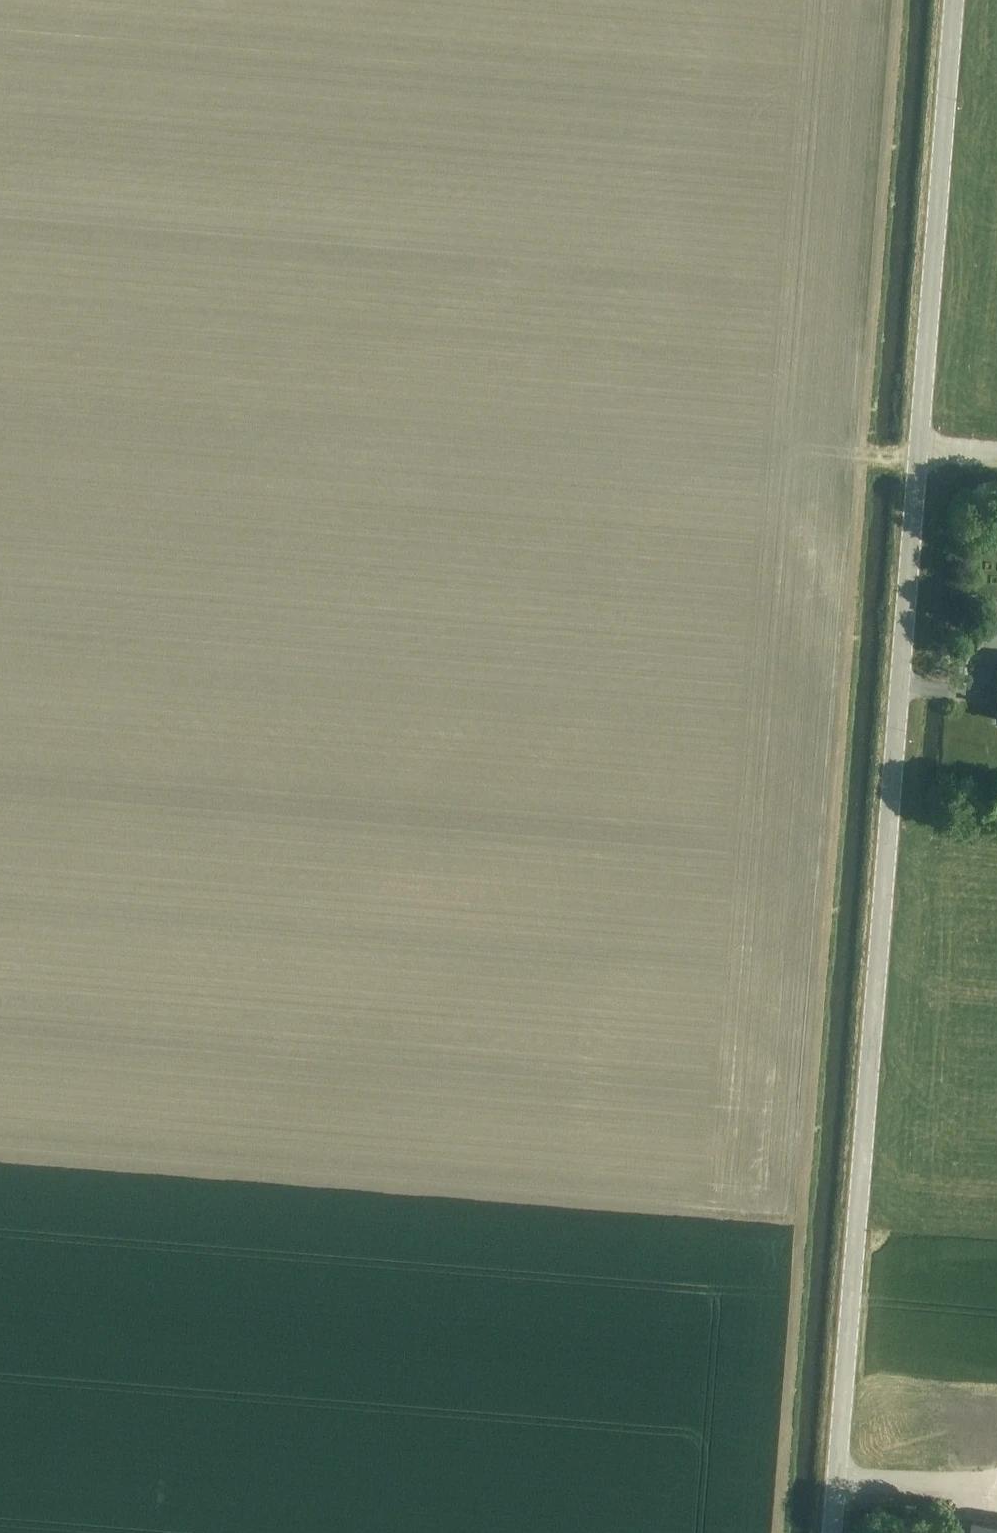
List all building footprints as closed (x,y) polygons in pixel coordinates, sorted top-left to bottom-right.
[(973,1513),(971,1532),(996,1532),(996,1515),(973,1513)]
